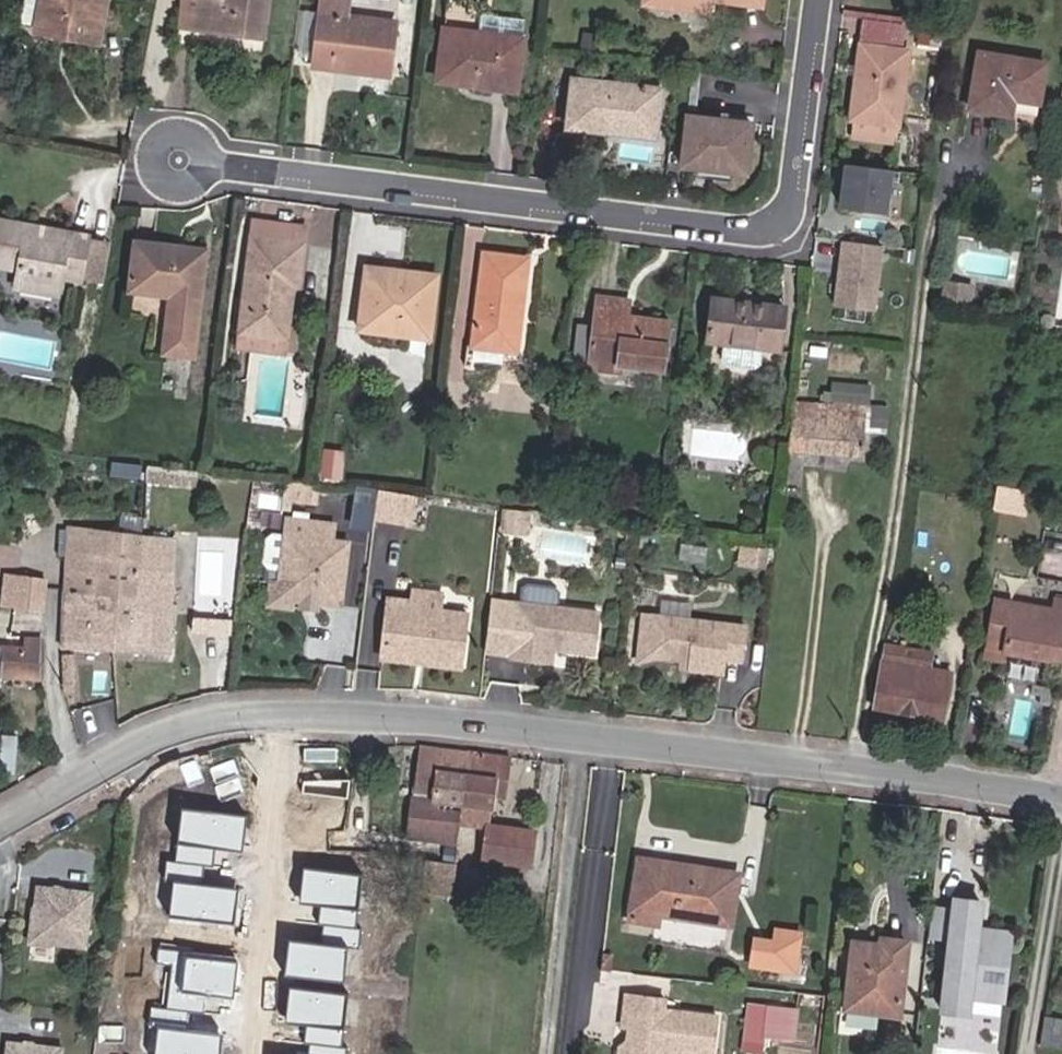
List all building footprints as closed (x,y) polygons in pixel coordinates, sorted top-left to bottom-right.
[(105,0),(45,0),(39,29),(97,39),(105,0)] [(182,27),(195,29),(198,0),(185,0),(182,27)] [(195,29),(262,37),(266,0),(198,0),(195,29)] [(348,0),(322,0),(314,66),(389,75),(395,22),(346,16),(348,0)] [(645,2),(708,10),(710,0),(646,0),(645,2)] [(524,21),(482,15),(480,35),(521,40),(524,21)] [(514,89),(521,40),(480,35),(445,30),(439,81),(514,89)] [(863,44),(853,119),(859,120),(898,124),(907,50),(863,44)] [(1014,98),(1039,102),(1045,63),(980,54),(972,107),(1012,114),(1014,98)] [(651,130),(656,90),(570,79),(565,125),(604,130),(605,124),(651,130)] [(1016,103),(1014,117),(1036,118),(1037,105),(1016,103)] [(749,174),(754,124),(690,117),(685,167),(749,174)] [(896,142),(898,124),(859,120),(856,137),(896,142)] [(654,160),(656,139),(625,136),(623,158),(654,160)] [(888,213),(893,170),(848,165),(843,207),(888,213)] [(0,222),(0,265),(19,268),(17,285),(57,292),(60,275),(80,279),(80,277),(87,239),(87,238),(0,222)] [(255,222),(253,238),(242,331),(285,335),(291,284),(297,285),(302,244),(304,228),(255,222)] [(80,277),(103,282),(110,244),(87,239),(80,277)] [(876,310),(884,247),(845,242),(837,305),(876,310)] [(193,353),(205,252),(138,244),(132,289),(174,294),(168,351),(193,353)] [(515,349),(526,260),(487,254),(476,345),(515,349)] [(429,337),(436,276),(369,268),(362,330),(429,337)] [(945,281),(943,297),(957,299),(959,284),(945,281)] [(957,299),(970,301),(972,286),(959,284),(957,299)] [(627,301),(599,297),(595,327),(591,359),(590,367),(619,371),(620,363),(662,368),(667,322),(625,317),(627,301)] [(779,349),(784,306),(714,298),(709,341),(779,349)] [(577,357),(591,359),(595,327),(581,325),(577,357)] [(283,347),(285,335),(242,331),(241,342),(283,347)] [(836,407),(795,404),(790,450),(862,455),(867,390),(837,387),(836,407)] [(169,469),(147,467),(143,537),(139,594),(117,593),(114,651),(168,653),(171,614),(172,598),(175,548),(192,549),(192,537),(176,535),(176,540),(152,538),(155,494),(159,494),(159,484),(168,484),(169,469)] [(406,518),(409,491),(377,487),(374,514),(406,518)] [(503,529),(522,531),(525,512),(506,509),(503,529)] [(287,603),(337,609),(345,544),(307,539),(309,524),(283,521),(280,541),(276,575),(275,587),(274,589),(285,603),(287,603)] [(59,558),(68,558),(69,530),(60,530),(59,558)] [(139,594),(143,537),(70,530),(69,530),(68,558),(66,590),(117,593),(139,594)] [(264,574),(276,575),(280,541),(268,539),(262,544),(259,568),(264,574)] [(46,579),(19,577),(17,609),(44,612),(46,579)] [(264,608),(286,611),(287,603),(285,603),(274,589),(275,587),(266,586),(264,608)] [(412,662),(458,668),(465,619),(438,616),(441,592),(411,588),(408,611),(406,624),(384,621),(380,650),(413,654),(412,662)] [(114,651),(117,593),(66,590),(64,648),(65,648),(114,651)] [(180,615),(182,599),(172,598),(171,614),(180,615)] [(1053,610),(997,599),(990,646),(1058,657),(1061,637),(1061,599),(1056,598),(1053,610)] [(561,647),(562,647),(561,652),(587,656),(593,613),(511,603),(504,658),(546,663),(547,650),(548,645),(555,646),(561,647)] [(408,611),(386,608),(384,621),(406,624),(408,611)] [(648,624),(648,618),(649,613),(640,612),(634,660),(659,654),(656,651),(653,648),(649,645),(646,642),(646,636),(647,630),(648,624)] [(742,660),(746,625),(649,613),(648,618),(648,624),(647,630),(646,636),(646,642),(649,645),(653,648),(656,651),(659,654),(690,658),(688,667),(723,672),(724,658),(742,660)] [(40,678),(42,640),(28,639),(28,649),(5,648),(4,675),(40,678)] [(888,646),(886,650),(878,707),(943,716),(950,673),(929,669),(932,652),(888,646)] [(411,667),(412,662),(413,654),(380,650),(379,663),(411,667)] [(15,754),(16,736),(5,735),(3,753),(15,754)] [(469,752),(438,748),(421,747),(412,837),(459,843),(462,822),(463,805),(469,752)] [(498,756),(469,752),(463,805),(462,822),(486,825),(488,809),(490,809),(492,798),(498,756)] [(13,771),(15,754),(3,753),(2,770),(13,771)] [(492,798),(505,800),(510,757),(498,756),(492,798)] [(349,778),(303,780),(301,793),(345,796),(349,778)] [(246,815),(181,808),(175,861),(166,860),(163,881),(172,882),(168,917),(233,924),(237,887),(204,883),(205,868),(213,869),(216,849),(242,852),(246,815)] [(317,848),(324,817),(288,809),(281,840),(317,848)] [(529,866),(533,832),(487,826),(483,858),(529,866)] [(730,925),(737,875),(639,859),(630,920),(655,924),(656,914),(730,925)] [(452,897),(457,865),(426,861),(422,893),(452,897)] [(362,873),(302,867),(298,901),(318,903),(316,925),(321,925),(319,942),(289,938),(285,975),(346,981),(350,949),(359,950),(362,929),(357,928),(362,873)] [(84,951),(93,893),(35,885),(27,943),(84,951)] [(969,998),(1002,1002),(1010,934),(990,932),(984,937),(976,936),(979,904),(953,901),(952,910),(949,942),(941,1012),(967,1015),(969,998)] [(927,940),(949,942),(952,910),(931,907),(927,940)] [(774,926),(773,937),(751,935),(748,968),(800,973),(804,928),(774,926)] [(845,1008),(898,1014),(906,943),(881,940),(880,946),(853,943),(845,1008)] [(157,947),(155,965),(169,966),(165,1007),(150,1005),(148,1026),(156,1027),(153,1053),(220,1053),(222,1032),(188,1028),(190,1012),(204,1014),(207,994),(235,998),(239,961),(189,956),(190,951),(157,947)] [(285,986),(282,1022),(303,1024),(301,1041),(304,1041),(303,1053),(346,1053),(347,1047),(344,1047),(350,993),(285,986)] [(635,1053),(676,1053),(678,1046),(723,1051),(728,1010),(666,1003),(666,997),(628,992),(623,1026),(638,1028),(636,1041),(635,1053)] [(766,1006),(748,1004),(747,1017),(765,1019),(766,1006)] [(762,1053),(764,1036),(777,1037),(780,1008),(766,1006),(765,1019),(747,1017),(743,1051),(762,1053)] [(795,1039),(798,1010),(780,1008),(777,1037),(795,1039)] [(64,1047),(6,1039),(4,1053),(63,1053),(64,1047)] [(636,1041),(629,1041),(627,1053),(635,1053),(636,1041)]
